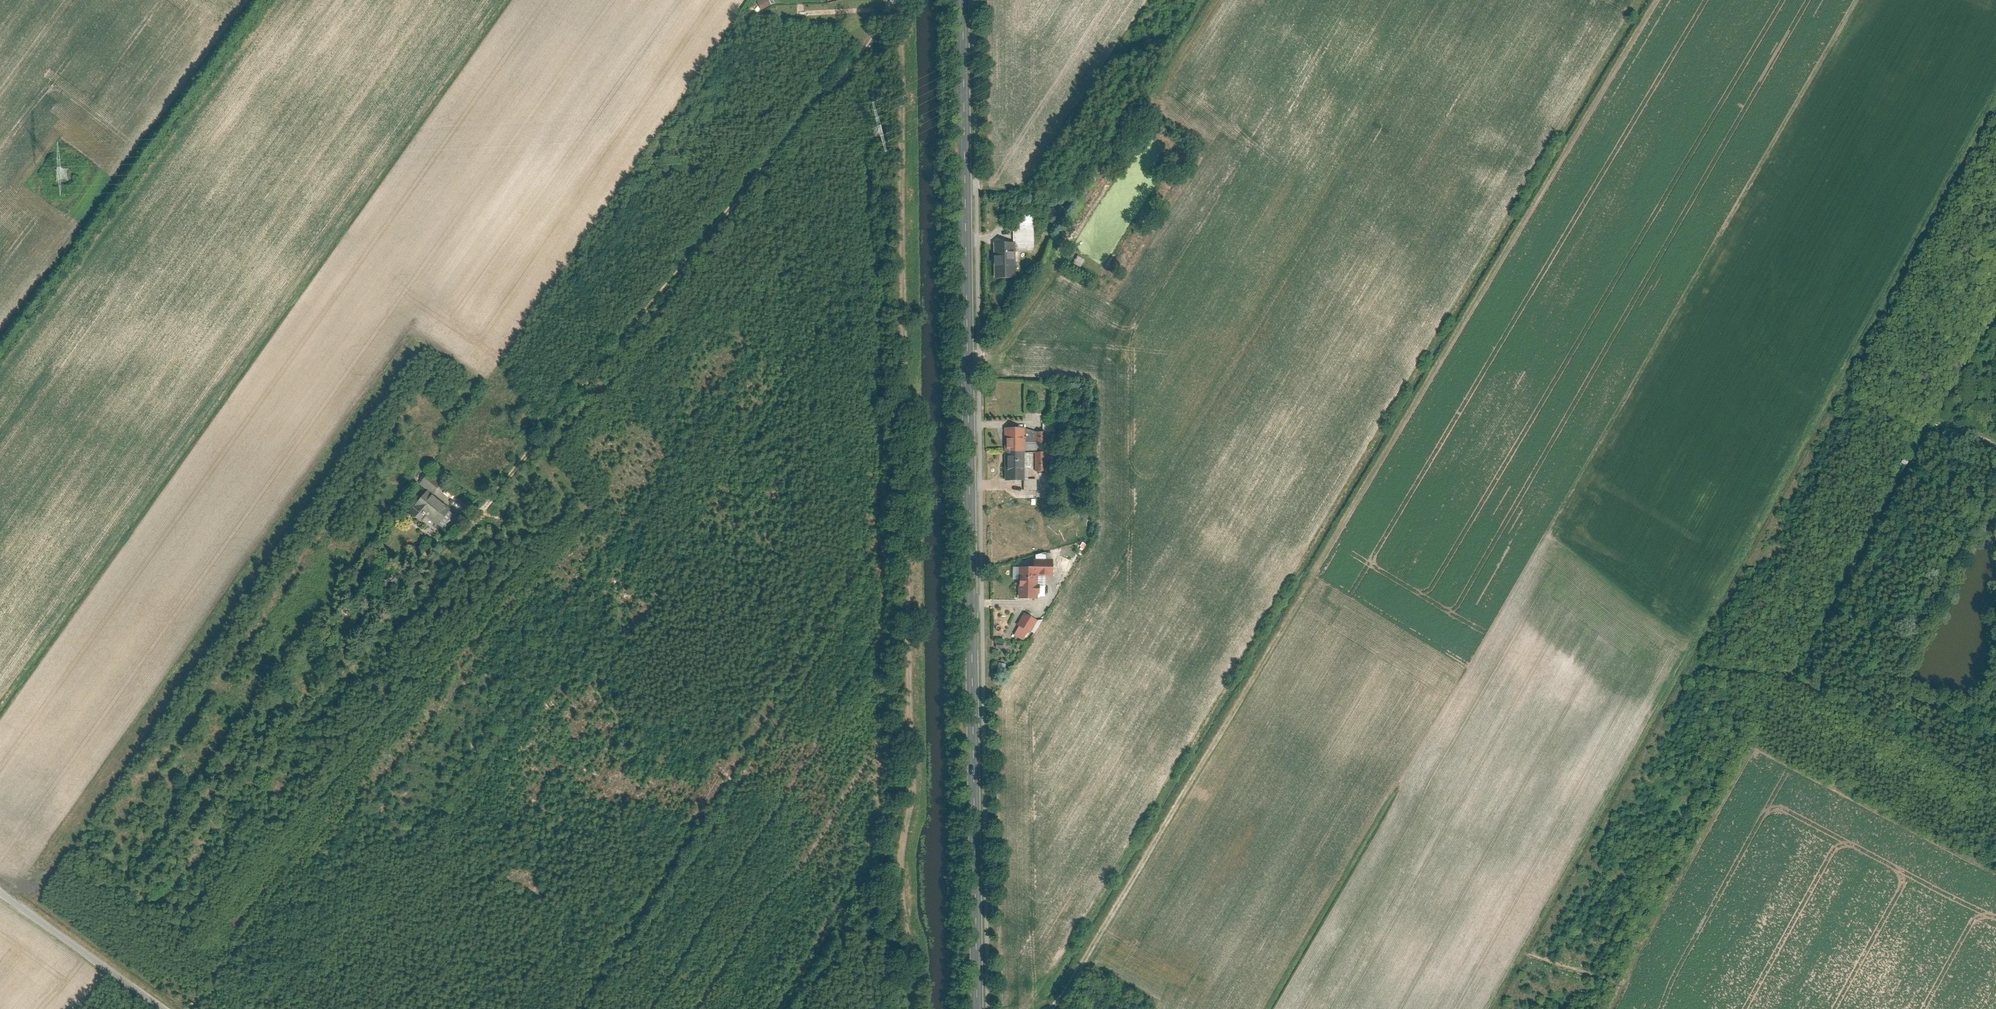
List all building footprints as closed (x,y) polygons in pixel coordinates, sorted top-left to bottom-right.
[(762,10),(773,4),(771,0),(761,0),(758,2),(762,10)] [(1014,244),(1014,252),(1034,252),(1034,216),(1022,216),(1022,223),(1014,223),(1014,244)] [(993,244),(993,279),(1014,279),(1014,252),(1014,244),(993,244)] [(1077,255),(1072,263),(1079,268),(1085,260),(1077,255)] [(1024,426),(1004,426),(1003,478),(1023,478),(1024,426)] [(1027,450),(1045,449),(1044,430),(1026,431),(1027,450)] [(1051,452),(1037,452),(1037,469),(1051,469),(1051,452)] [(420,523),(426,516),(442,530),(455,514),(427,490),(408,512),(420,523)] [(1023,558),(1022,597),(1041,598),(1042,573),(1042,559),(1023,558)] [(1058,559),(1042,559),(1042,573),(1057,573),(1058,559)] [(1029,612),(1017,632),(1028,639),(1040,618),(1029,612)]
